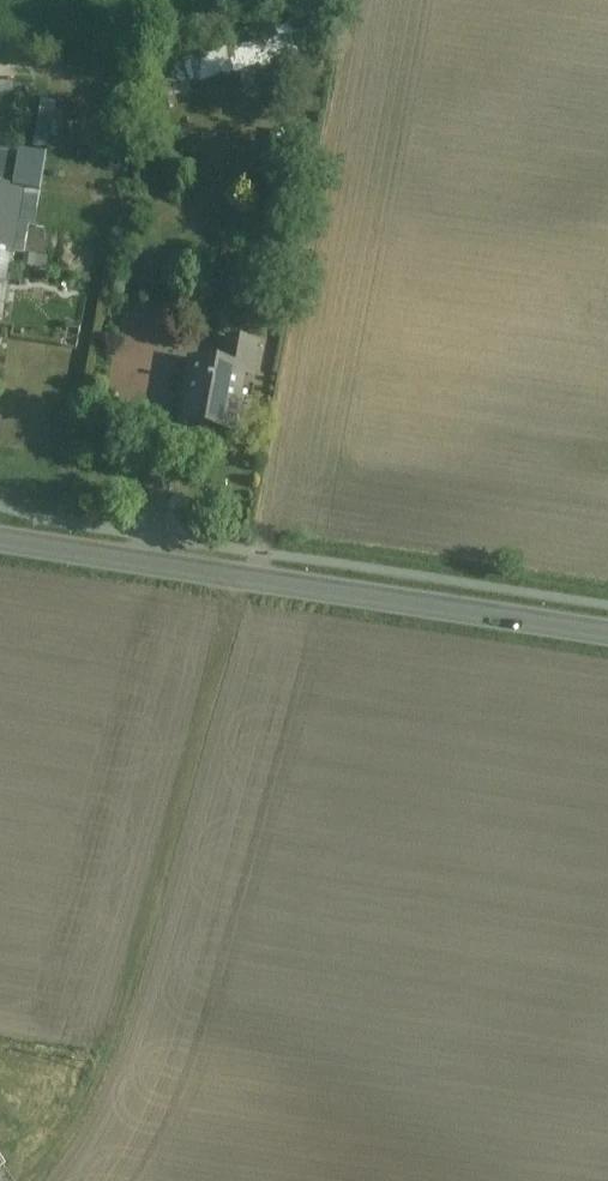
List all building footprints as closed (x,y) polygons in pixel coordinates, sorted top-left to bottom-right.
[(242,74),(303,52),(294,25),(232,47),(242,74)] [(230,48),(201,53),(205,79),(234,74),(230,48)] [(0,157),(0,185),(18,189),(24,162),(0,157)] [(0,185),(0,221),(16,225),(23,190),(18,189),(0,185)] [(0,221),(0,285),(4,286),(4,282),(16,225),(0,221)] [(259,348),(227,342),(222,370),(241,373),(240,375),(253,377),(259,348)] [(222,370),(190,364),(187,384),(191,384),(186,418),(238,428),(242,404),(235,403),(239,384),(240,375),(241,373),(222,370)]
